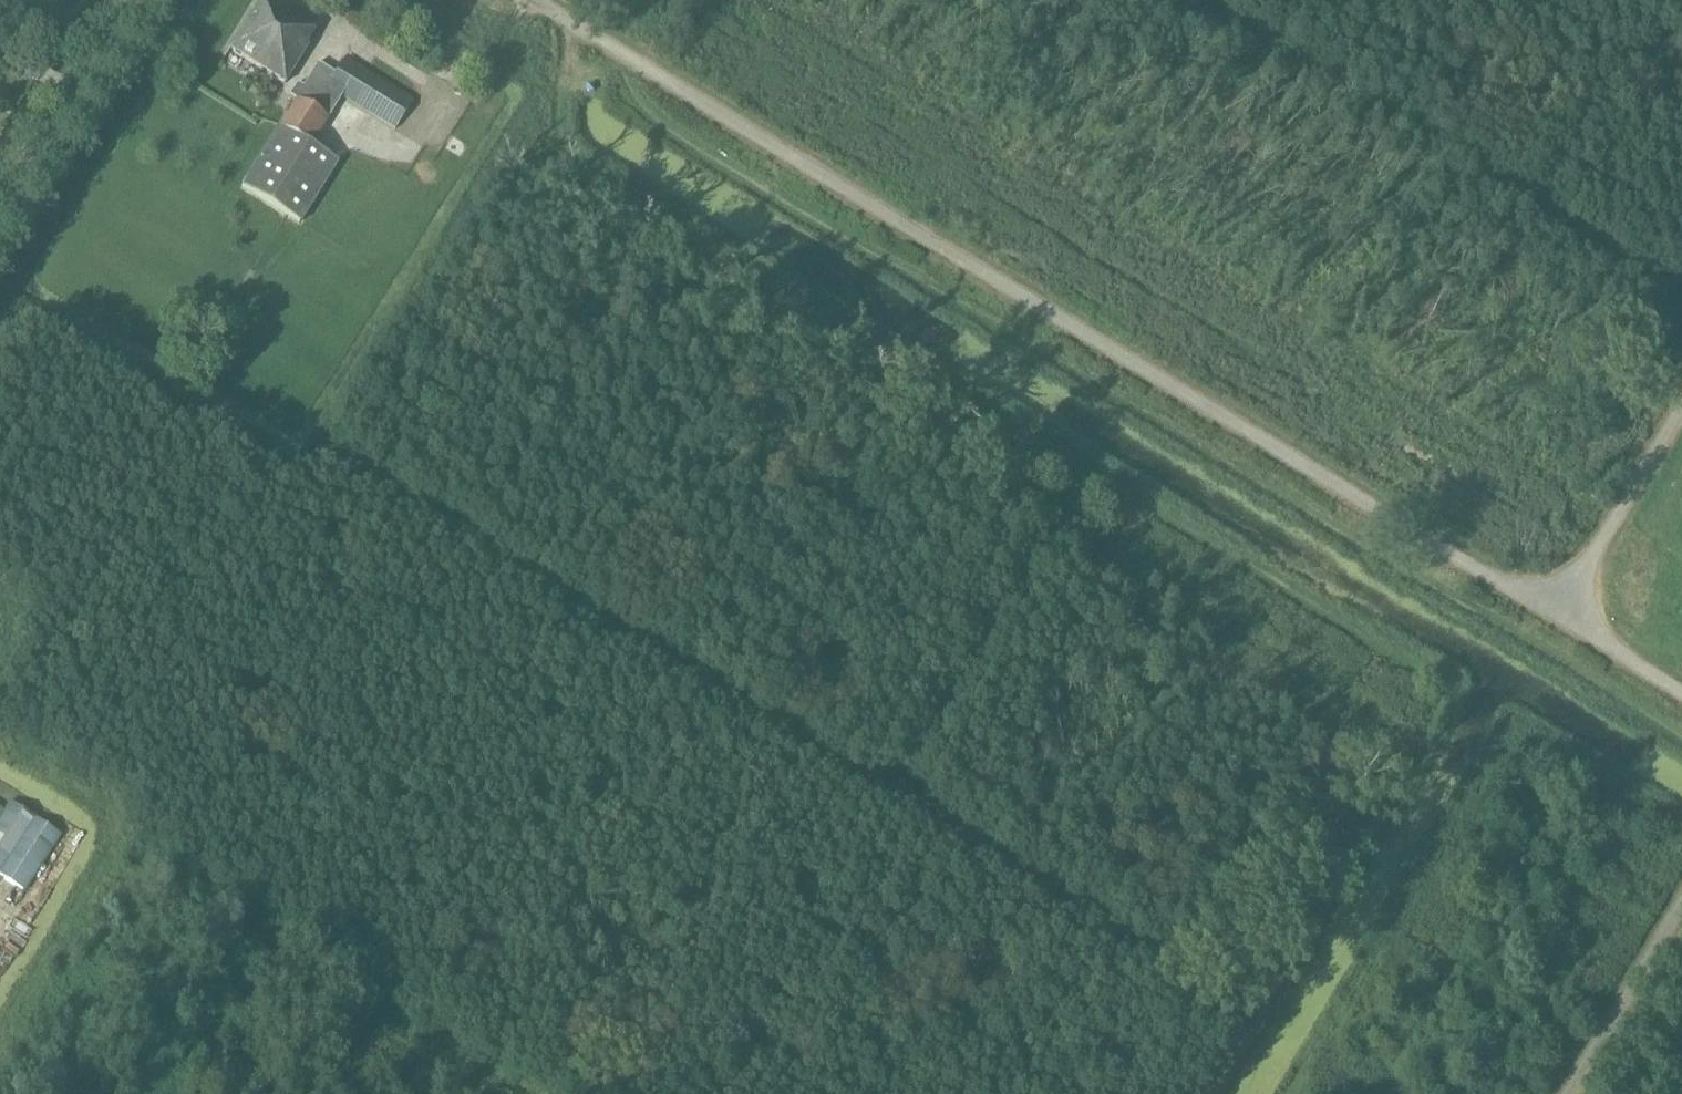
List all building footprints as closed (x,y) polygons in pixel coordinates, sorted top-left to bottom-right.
[(318,28),(273,0),(259,0),(228,50),(287,86),(311,47),(308,46),(318,28)] [(342,98),(396,132),(414,101),(346,58),(336,74),(319,64),(304,88),(298,84),(291,97),(297,101),(280,127),(279,127),(241,187),(302,225),(340,164),(313,148),(330,121),(329,120),(342,98)] [(11,801),(3,813),(0,819),(0,876),(24,891),(61,833),(11,801)]
